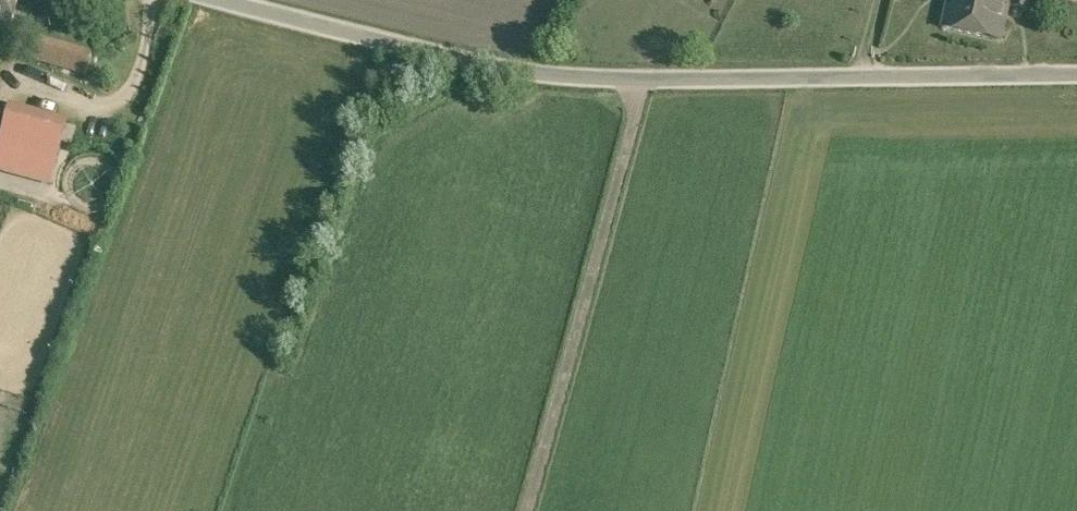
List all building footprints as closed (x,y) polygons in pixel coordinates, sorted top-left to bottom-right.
[(10,31),(19,0),(0,0),(0,28),(10,31)] [(971,34),(979,0),(949,0),(942,27),(971,34)] [(1000,41),(1008,6),(1013,7),(1012,8),(1028,12),(1030,0),(979,0),(971,34),(1000,41)] [(27,59),(85,76),(92,50),(34,33),(27,59)] [(51,186),(63,138),(5,122),(0,141),(0,172),(51,186)]
